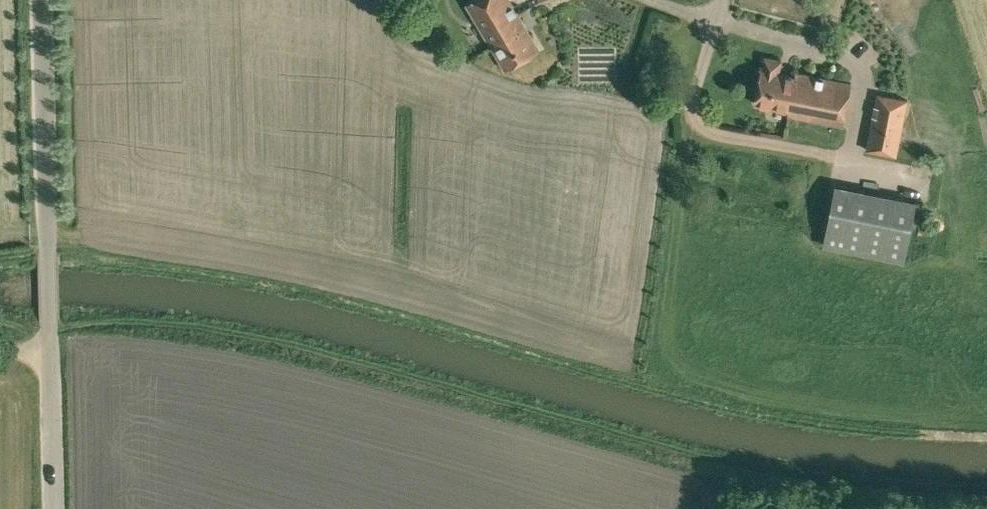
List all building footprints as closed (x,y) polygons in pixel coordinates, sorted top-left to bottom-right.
[(505,68),(538,48),(510,0),(472,0),(467,3),(505,68)] [(788,114),(842,123),(850,80),(795,71),(795,73),(779,70),(781,59),(765,56),(763,67),(761,67),(755,103),(789,109),(788,114)] [(866,149),(897,156),(908,99),(877,93),(866,149)] [(823,246),(904,261),(916,199),(835,183),(823,246)]
